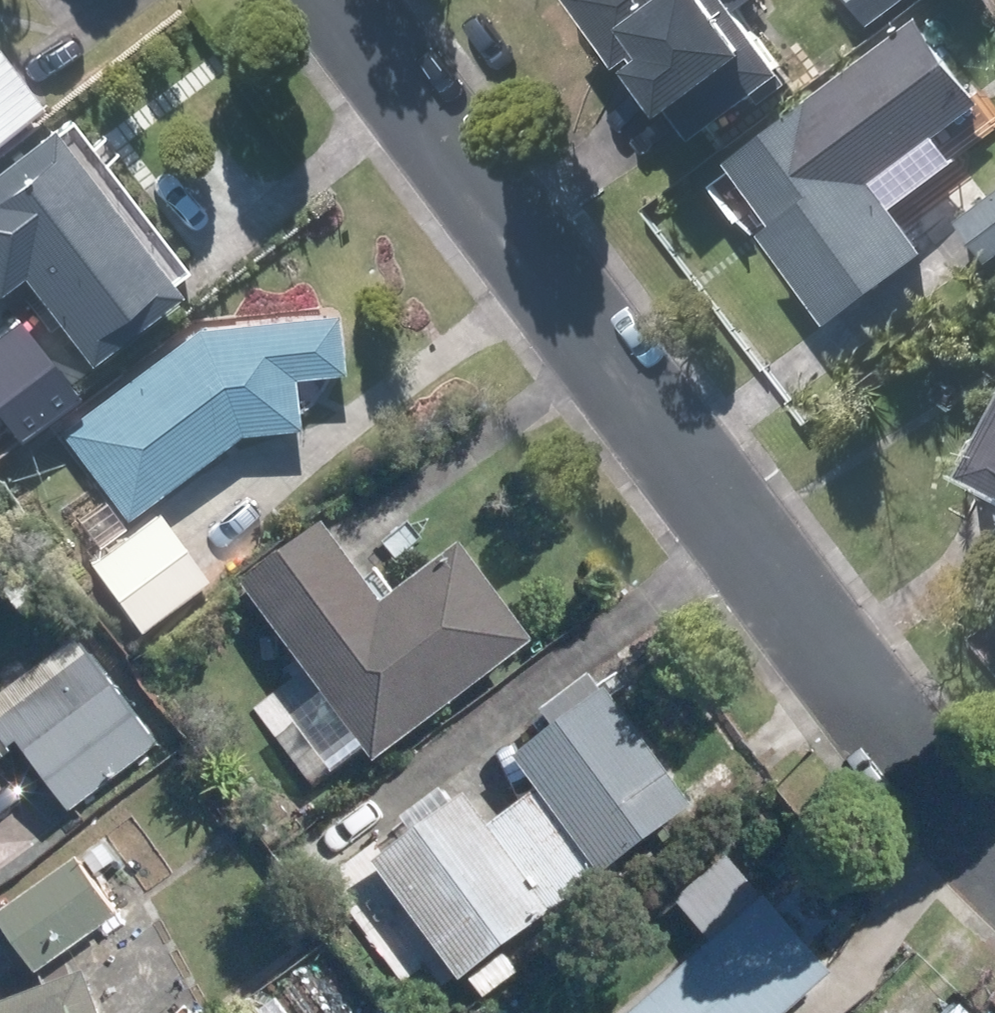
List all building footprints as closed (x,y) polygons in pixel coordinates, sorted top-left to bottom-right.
[(611,59),(620,53),(682,137),(778,65),(734,6),(742,0),(568,0),(611,59)] [(865,20),(893,0),(850,0),(865,20)] [(25,102),(0,67),(0,120),(25,102)] [(806,95),(723,157),(771,220),(759,229),(824,319),(919,248),(806,95)] [(0,153),(0,265),(72,359),(165,288),(38,124),(0,153)] [(953,216),(986,259),(994,252),(994,184),(953,216)] [(230,431),(288,424),(282,376),(329,372),(323,311),(184,324),(48,425),(114,515),(230,431)] [(2,437),(64,389),(10,319),(0,327),(0,434),(2,437)] [(957,467),(994,488),(994,397),(957,467)] [(92,496),(64,517),(74,531),(81,526),(93,543),(115,526),(92,496)] [(150,508),(80,558),(130,629),(200,578),(150,508)] [(311,521),(231,580),(365,762),(528,642),(456,544),(374,605),(311,521)] [(0,691),(0,743),(4,748),(12,741),(65,813),(153,748),(73,638),(0,691)] [(535,711),(547,728),(508,757),(532,788),(507,807),(572,893),(688,806),(601,689),(597,693),(583,675),(535,711)] [(572,893),(507,807),(480,827),(457,797),(367,865),(453,981),(572,893)] [(100,846),(80,862),(91,876),(111,861),(100,846)] [(0,910),(0,933),(30,975),(111,917),(71,860),(0,910)] [(710,935),(619,1012),(781,1012),(824,976),(725,860),(680,899),(710,935)] [(0,1001),(0,1012),(93,1012),(77,971),(0,1001)] [(250,1011),(251,1012),(319,1012),(293,979),(250,1011)]
